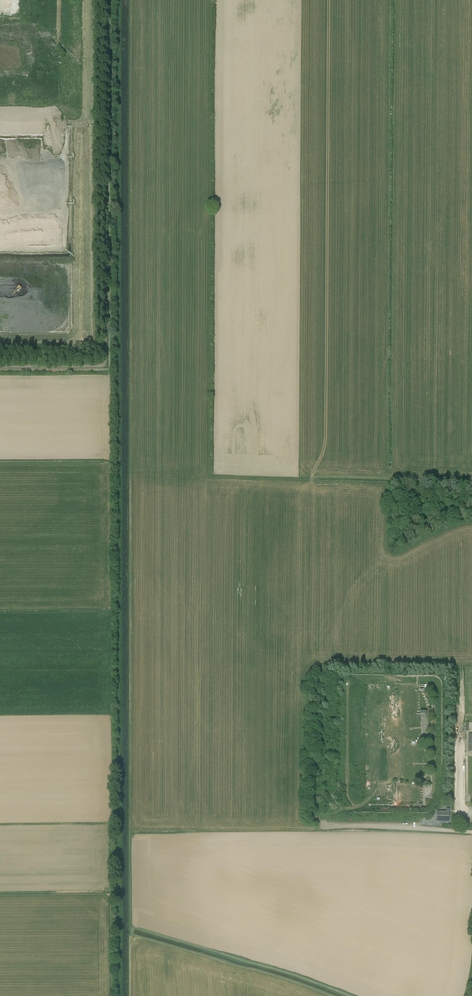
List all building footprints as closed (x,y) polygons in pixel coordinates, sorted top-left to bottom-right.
[(439,811),(439,821),(449,821),(449,812),(439,811)]
